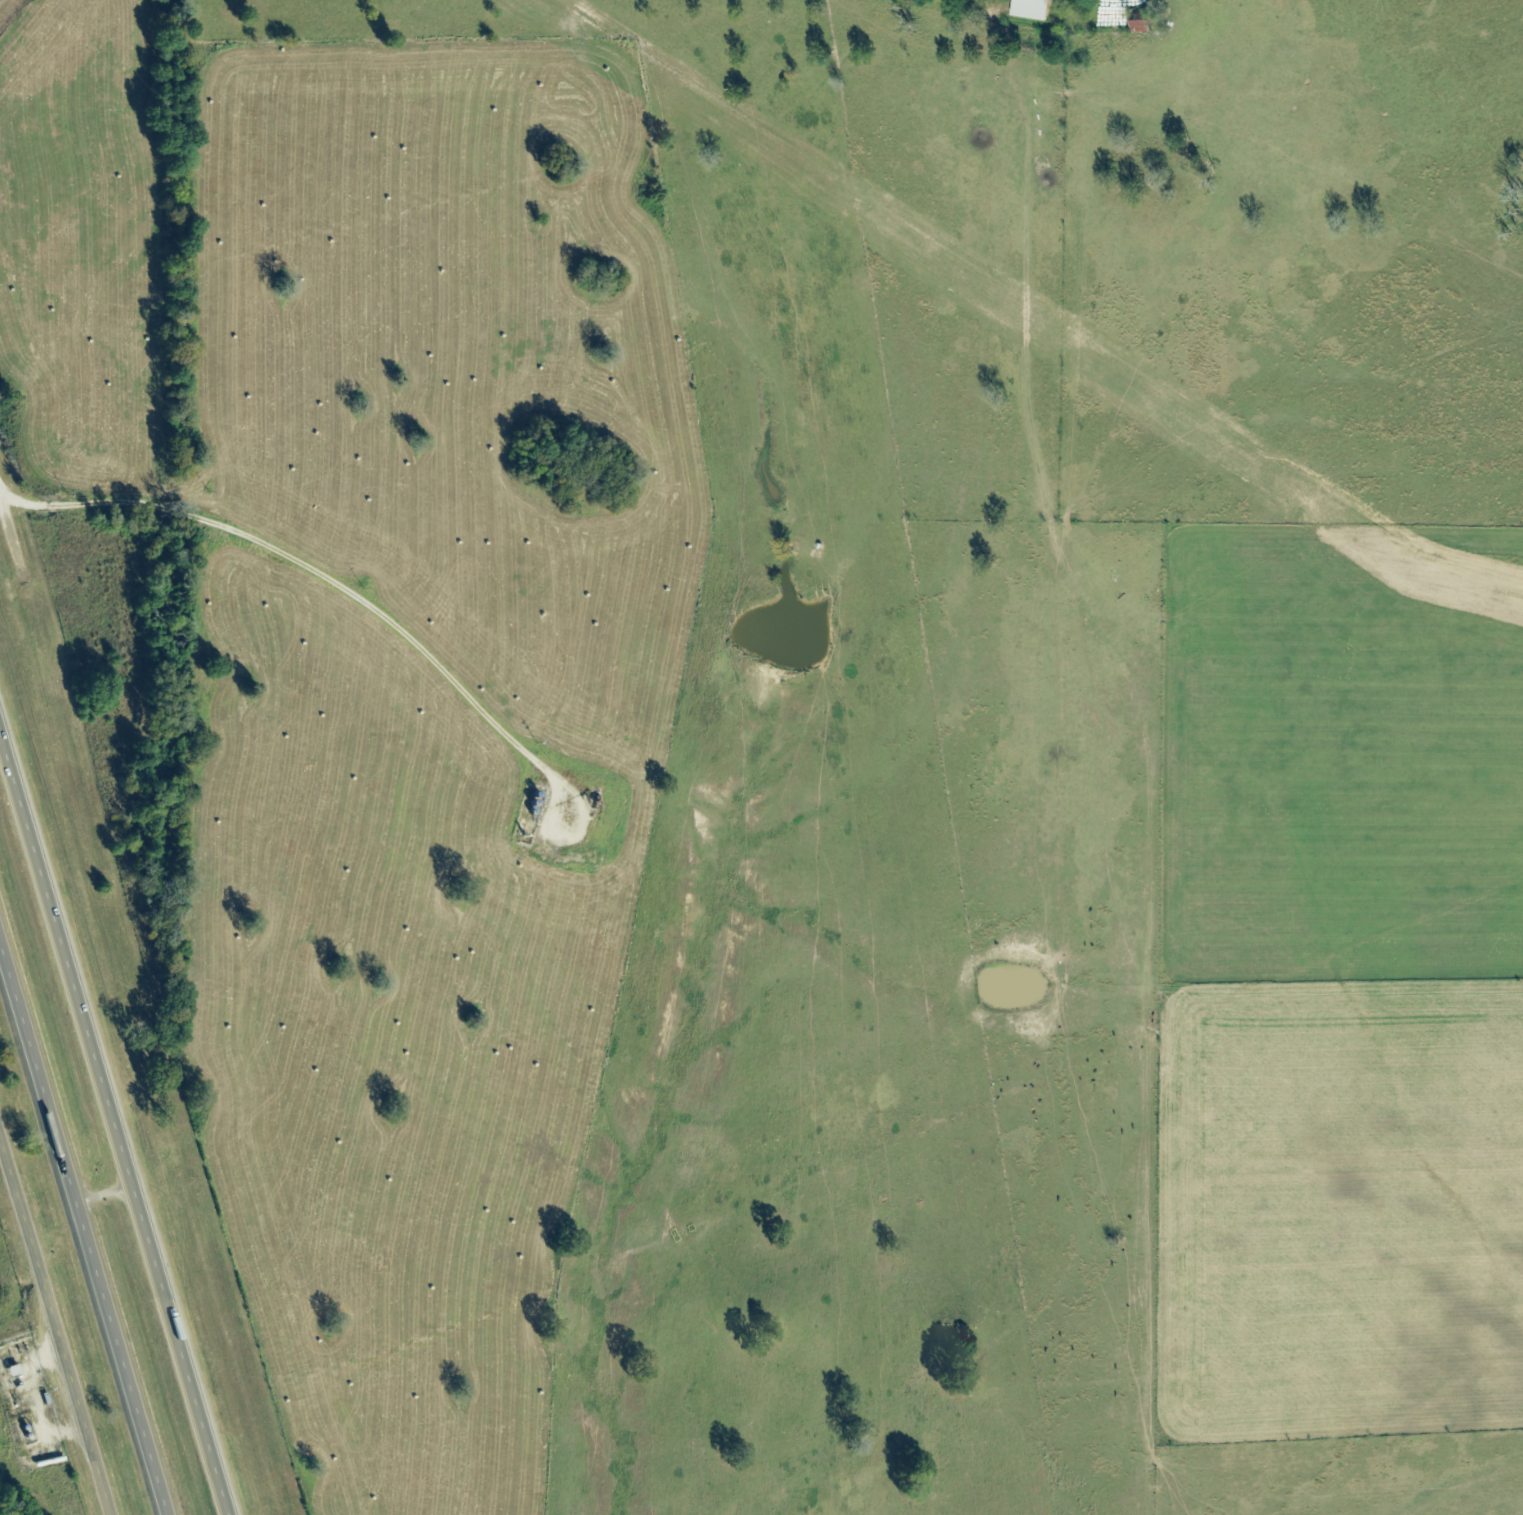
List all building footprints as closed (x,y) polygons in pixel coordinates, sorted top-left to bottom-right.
[(1050,0),(1013,0),(1010,17),(1046,23),(1050,0)] [(1131,34),(1148,34),(1148,22),(1131,22),(1131,34)]
